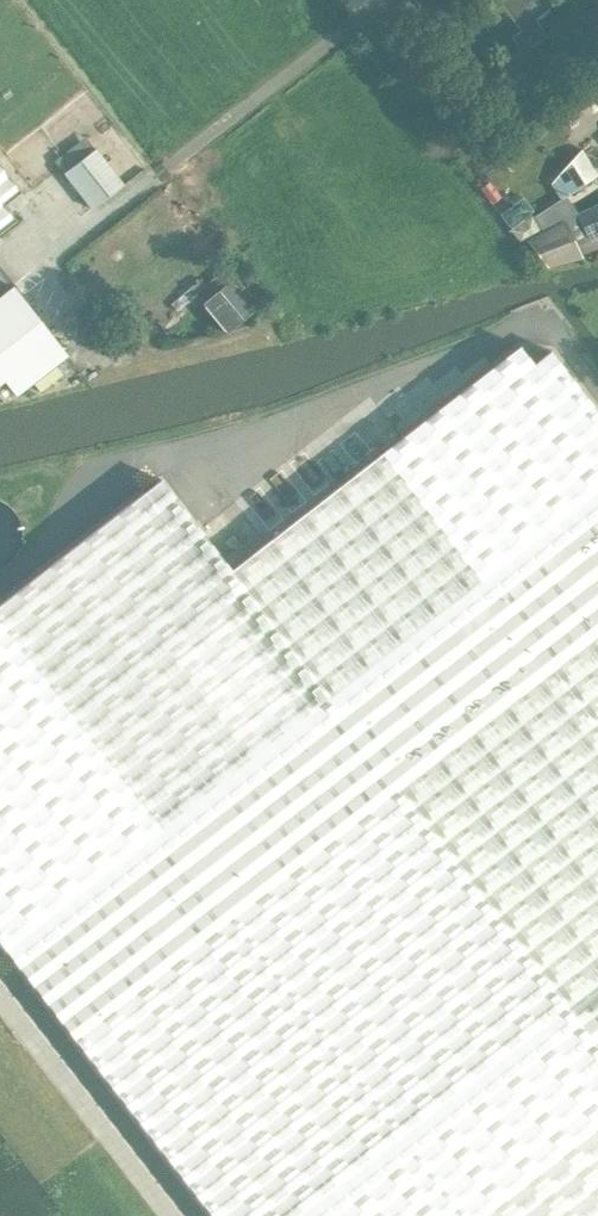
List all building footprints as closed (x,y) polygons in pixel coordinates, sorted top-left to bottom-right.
[(433,24),(465,0),(415,0),(433,24)] [(535,19),(549,8),(543,0),(498,0),(521,30),(512,37),(524,53),(547,35),(535,19)] [(540,86),(518,57),(493,77),(515,106),(540,86)] [(61,160),(68,168),(93,146),(86,138),(61,160)] [(96,147),(63,173),(66,177),(91,209),(124,184),(96,147)] [(551,183),(561,199),(584,185),(582,183),(597,174),(581,148),(551,183)] [(17,219),(4,204),(21,191),(0,165),(0,233),(17,219)] [(563,220),(579,212),(594,205),(584,185),(561,199),(554,202),(563,220)] [(594,205),(579,212),(591,240),(597,237),(597,203),(594,205)] [(542,230),(527,239),(548,266),(582,255),(577,246),(591,240),(579,212),(563,220),(542,230)] [(520,242),(527,239),(542,230),(532,215),(511,230),(520,242)] [(227,333),(227,332),(252,312),(236,293),(243,287),(226,266),(194,293),(227,333)] [(0,296),(0,383),(5,380),(16,395),(67,355),(13,286),(0,296)] [(0,605),(0,940),(214,1215),(597,1215),(597,413),(550,351),(533,364),(519,346),(231,569),(161,479),(0,605)] [(18,550),(6,509),(0,511),(0,555),(18,550)]
